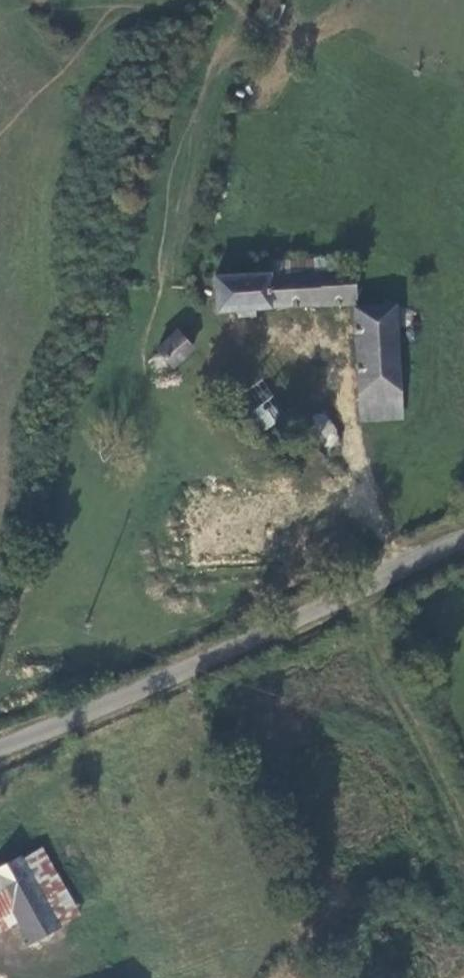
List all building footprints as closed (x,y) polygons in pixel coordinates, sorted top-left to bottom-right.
[(246,309),(347,299),(345,264),(311,265),(311,271),(254,275),(246,309)] [(246,309),(254,275),(214,277),(216,312),(246,309)] [(351,388),(391,387),(387,304),(347,304),(351,388)] [(168,364),(169,362),(173,366),(192,349),(176,332),(157,350),(161,354),(159,354),(157,354),(156,355),(154,356),(153,357),(152,359),(151,361),(151,363),(151,365),(152,366),(153,368),(154,369),(155,370),(157,372),(159,372),(161,372),(163,371),(164,370),(166,369),(167,368),(168,366),(168,364)] [(338,366),(317,364),(315,392),(336,393),(338,366)] [(260,379),(241,392),(273,439),(292,427),(260,379)] [(352,416),(392,414),(391,387),(351,388),(352,416)] [(323,449),(339,443),(327,412),(312,418),(323,449)] [(28,859),(11,867),(48,932),(49,934),(67,923),(28,859)] [(48,932),(11,867),(8,862),(7,860),(0,864),(0,931),(10,926),(22,947),(48,932)]
